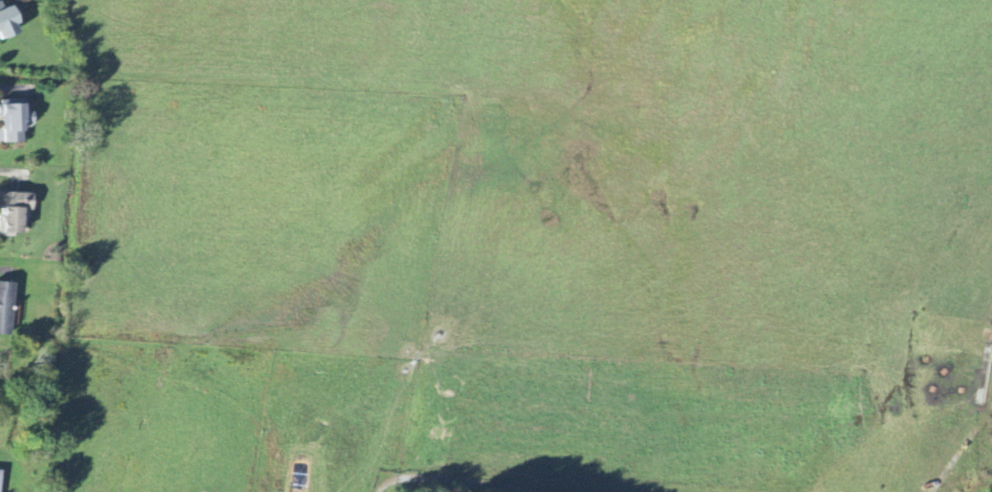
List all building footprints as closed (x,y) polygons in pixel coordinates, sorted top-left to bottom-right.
[(22,34),(19,25),(22,24),(15,6),(5,10),(2,2),(0,3),(0,43),(22,34)] [(27,143),(26,124),(36,124),(36,118),(29,118),(28,101),(3,102),(4,144),(27,143)] [(27,212),(36,212),(36,195),(1,194),(0,230),(0,236),(26,237),(27,212)] [(13,338),(13,326),(16,326),(18,284),(0,283),(0,337),(13,338)]
